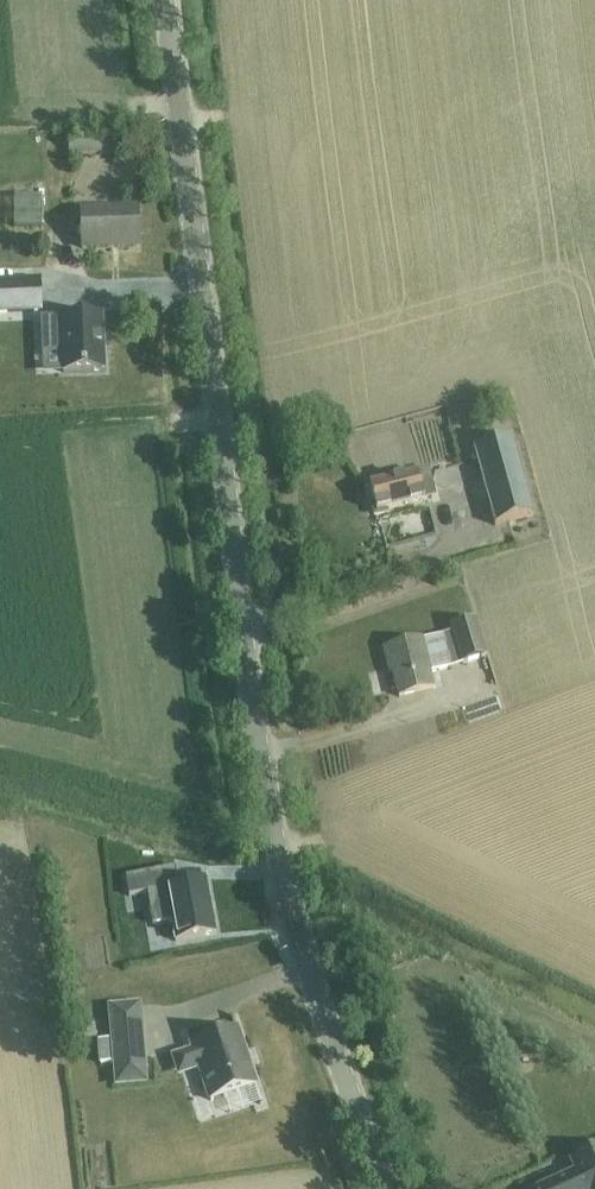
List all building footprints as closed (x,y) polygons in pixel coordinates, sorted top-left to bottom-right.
[(70,152),(122,153),(123,137),(71,136),(70,152)] [(35,224),(37,195),(8,194),(6,223),(35,224)] [(80,252),(138,249),(137,211),(79,214),(80,252)] [(0,282),(0,315),(42,313),(40,280),(0,282)] [(69,318),(42,319),(44,354),(46,354),(50,353),(63,353),(63,361),(64,373),(66,373),(71,373),(82,372),(105,371),(105,360),(104,351),(104,337),(103,328),(103,317),(91,317),(69,318)] [(493,529),(532,517),(511,440),(471,452),(493,529)] [(436,500),(429,471),(369,486),(375,507),(372,508),(374,520),(388,516),(387,513),(436,500)] [(476,626),(453,633),(463,666),(486,659),(476,626)] [(390,663),(398,698),(431,690),(428,674),(451,669),(444,638),(420,643),(420,642),(383,650),(386,664),(390,663)] [(215,936),(205,882),(178,887),(174,869),(125,878),(128,897),(146,894),(152,926),(170,923),(174,943),(215,936)] [(144,1069),(139,1006),(110,1008),(113,1040),(100,1041),(101,1064),(115,1063),(116,1071),(144,1069)] [(243,1051),(244,1050),(237,1028),(192,1043),(195,1052),(182,1056),(187,1071),(200,1067),(211,1101),(214,1100),(212,1096),(235,1088),(236,1093),(256,1086),(250,1067),(249,1067),(243,1051)] [(545,1188),(594,1188),(594,1151),(572,1162),(577,1174),(545,1188)]
